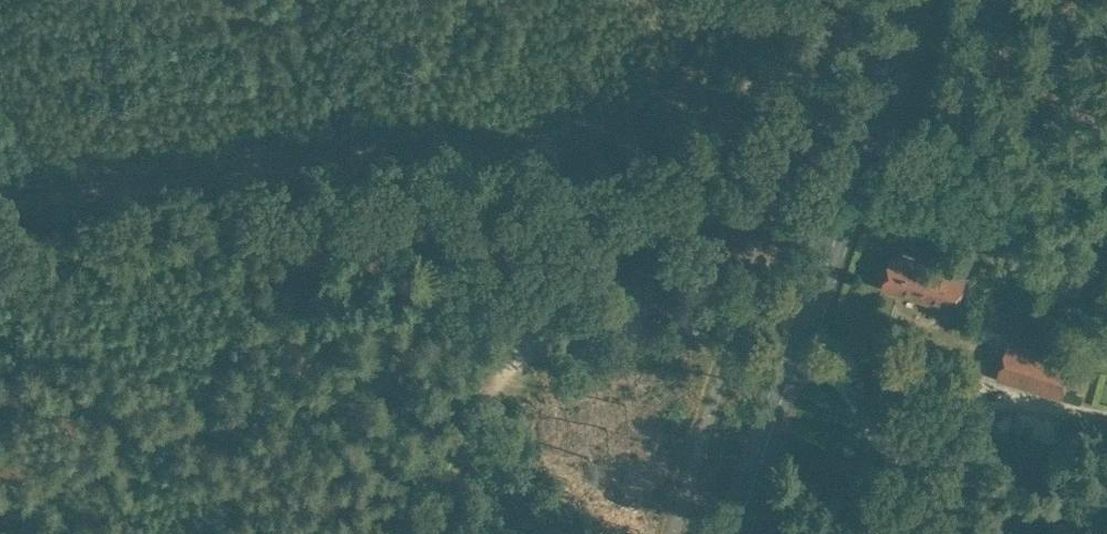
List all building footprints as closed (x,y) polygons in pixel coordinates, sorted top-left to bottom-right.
[(884,284),(956,308),(967,275),(894,252),(884,284)] [(996,377),(1063,397),(1075,360),(1007,340),(996,377)]
